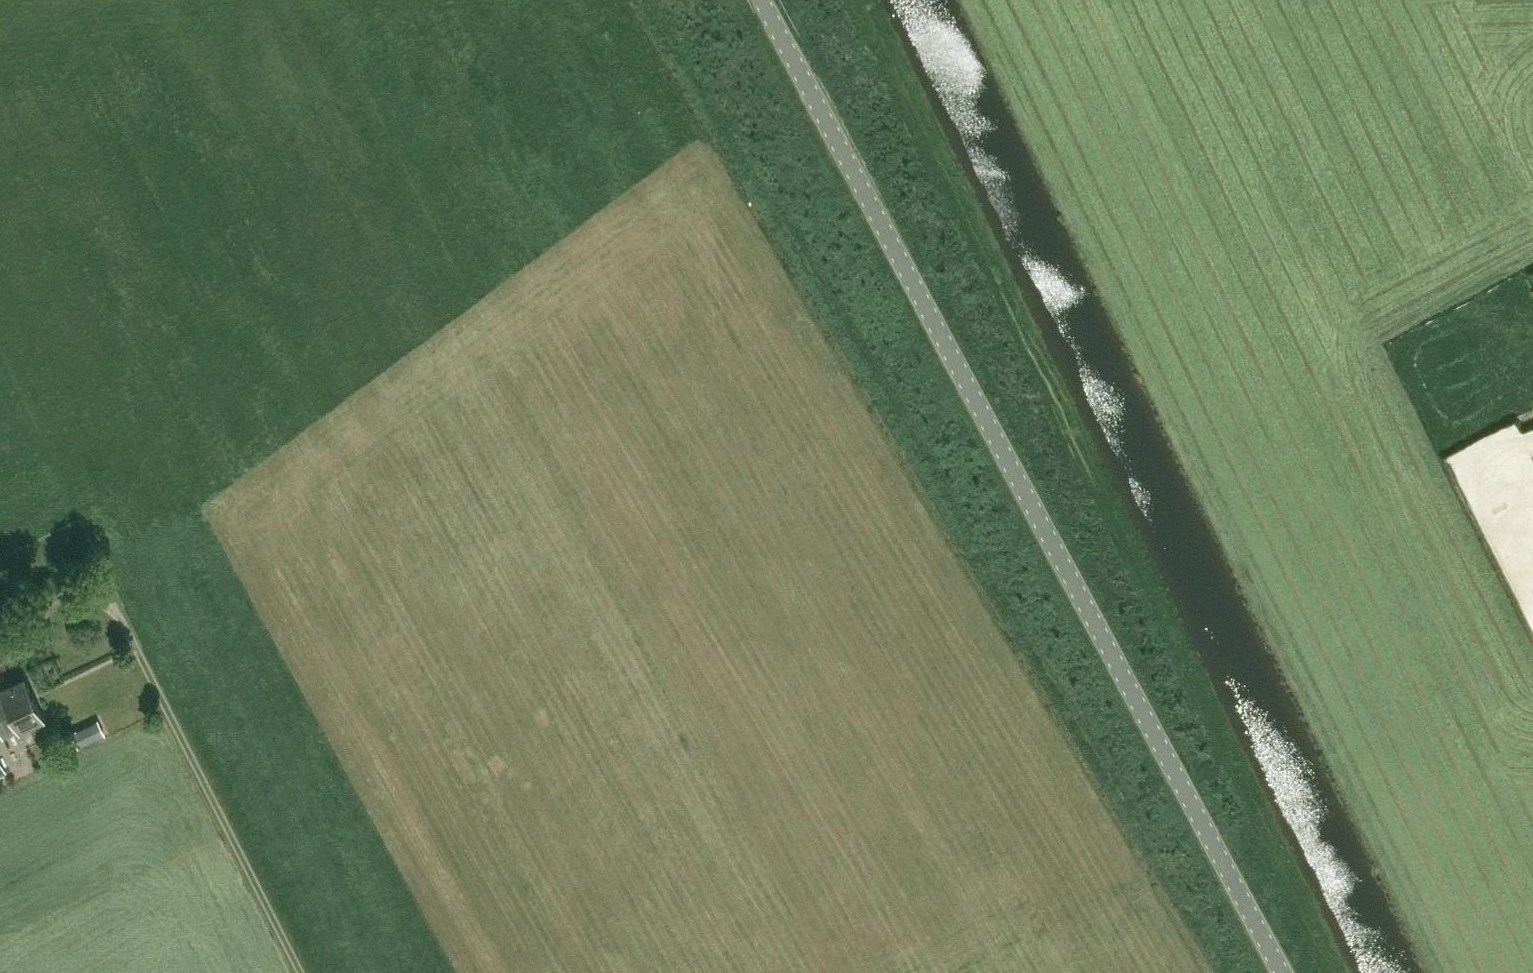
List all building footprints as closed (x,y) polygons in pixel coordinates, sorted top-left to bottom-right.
[(34,699),(25,680),(0,692),(0,716),(34,699)] [(34,699),(0,716),(0,732),(1,731),(4,738),(44,718),(34,699)] [(96,717),(83,723),(90,739),(104,732),(96,717)]
